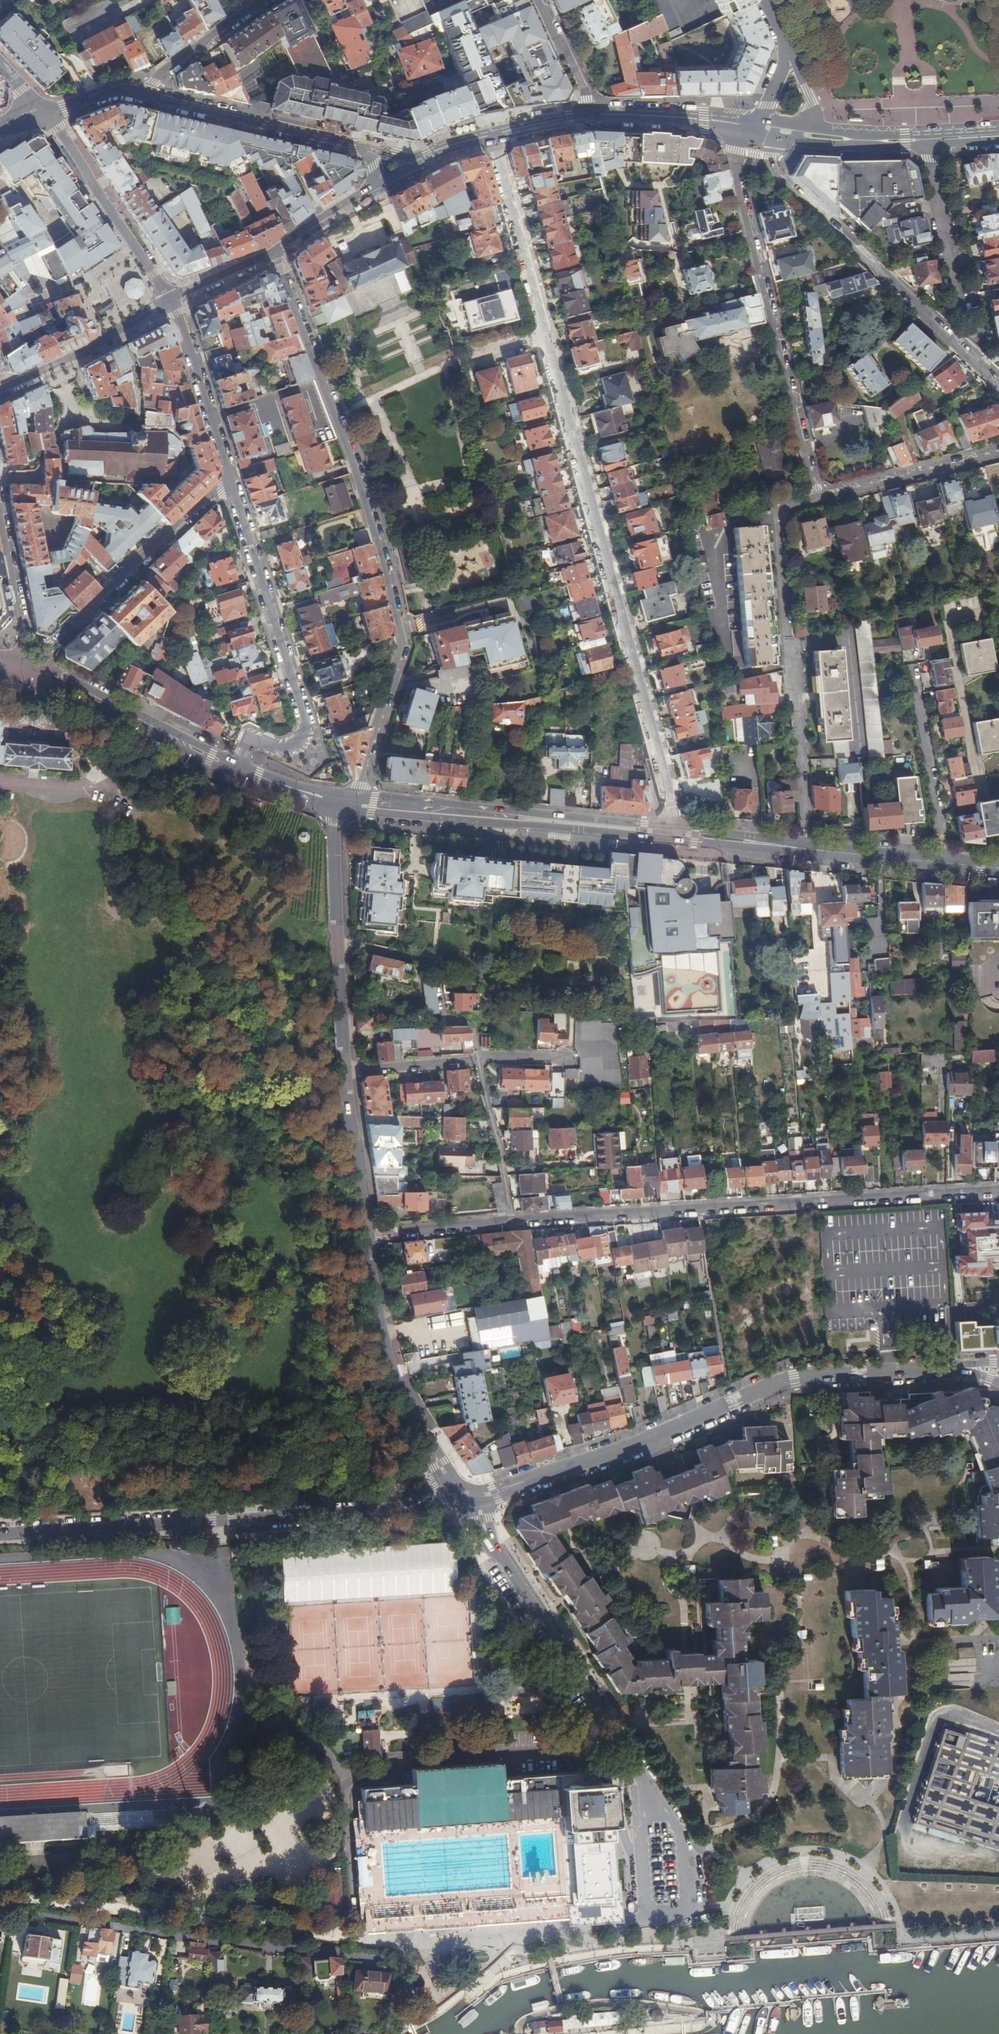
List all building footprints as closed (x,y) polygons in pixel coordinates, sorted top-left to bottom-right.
[(60,23),(67,34),(91,21),(128,2),(127,0),(104,0),(60,23)] [(192,8),(201,25),(207,22),(224,13),(217,0),(208,0),(198,5),(192,8)] [(224,13),(225,16),(234,10),(229,0),(217,0),(224,13)] [(328,81),(330,73),(328,69),(297,2),(293,0),(292,0),(288,0),(276,7),(279,13),(274,16),(272,13),(268,15),(278,36),(280,42),(296,73),(276,82),(270,109),(308,118),(311,116),(336,122),(357,127),(359,130),(385,136),(402,140),(414,141),(403,109),(400,102),(392,85),(388,86),(390,92),(381,98),(356,92),(356,94),(343,91),(326,87),(327,82),(328,81)] [(330,25),(340,47),(343,46),(350,60),(347,62),(350,69),(366,62),(363,55),(368,52),(362,40),(358,41),(355,35),(359,33),(357,29),(351,17),(343,20),(339,11),(341,9),(337,0),(318,0),(326,17),(331,14),(333,19),(335,17),(338,23),(335,24),(334,23),(330,25)] [(341,9),(347,6),(345,3),(344,0),(337,0),(341,9)] [(347,6),(351,17),(357,29),(371,23),(361,0),(355,0),(353,1),(352,0),(345,3),(347,6)] [(462,1),(468,15),(500,0),(461,0),(462,1)] [(468,15),(492,67),(546,43),(527,0),(500,0),(468,15)] [(560,13),(575,6),(587,0),(554,0),(560,13)] [(589,36),(592,43),(607,36),(608,38),(616,35),(627,83),(612,87),(611,88),(614,97),(616,97),(639,96),(630,53),(625,30),(620,32),(606,0),(587,0),(575,6),(579,15),(578,15),(588,36),(589,36)] [(658,15),(664,29),(666,33),(669,40),(683,33),(726,14),(739,8),(750,3),(749,0),(651,0),(658,15)] [(440,21),(443,30),(457,72),(467,103),(469,102),(473,115),(489,112),(510,108),(492,67),(468,15),(462,1),(452,5),(429,16),(432,24),(440,21)] [(672,70),(672,73),(674,96),(712,95),(721,95),(746,95),(761,61),(769,44),(750,3),(739,8),(726,14),(740,44),(729,69),(720,70),(712,70),(672,70)] [(174,27),(173,27),(174,30),(183,47),(204,31),(201,25),(192,8),(174,17),(178,24),(174,27)] [(278,36),(268,15),(267,12),(222,44),(233,68),(278,36)] [(427,12),(400,22),(402,27),(406,35),(432,24),(429,16),(427,12)] [(124,18),(125,20),(131,33),(140,29),(132,14),(124,18)] [(41,88),(47,89),(63,73),(59,69),(59,62),(48,50),(48,49),(32,31),(17,16),(9,15),(0,24),(0,45),(41,88)] [(625,30),(630,53),(639,96),(674,96),(672,73),(660,73),(660,71),(660,70),(655,70),(655,73),(641,73),(635,44),(633,44),(632,40),(641,39),(664,29),(658,15),(625,30)] [(122,49),(121,50),(121,51),(131,71),(147,66),(147,65),(131,33),(125,20),(111,27),(122,49)] [(414,45),(413,41),(443,30),(440,21),(432,24),(406,35),(401,38),(404,48),(397,51),(406,79),(440,67),(431,39),(414,45)] [(80,43),(84,50),(77,54),(81,61),(88,57),(92,66),(121,51),(121,50),(122,49),(111,27),(109,28),(108,28),(80,43)] [(402,27),(392,31),(396,40),(401,38),(406,35),(402,27)] [(174,30),(157,39),(167,58),(183,47),(174,30)] [(657,44),(664,63),(665,71),(672,70),(671,55),(669,40),(666,33),(663,34),(666,42),(657,44)] [(669,40),(671,55),(676,54),(676,46),(678,42),(686,39),(683,33),(669,40)] [(608,38),(607,36),(592,43),(593,46),(594,45),(608,38)] [(609,41),(608,38),(594,45),(595,47),(609,41)] [(568,90),(546,43),(492,67),(510,108),(511,110),(562,101),(568,90)] [(343,46),(340,47),(347,62),(350,60),(343,46)] [(216,49),(211,53),(220,66),(226,62),(216,49)] [(368,52),(363,55),(366,62),(371,59),(368,52)] [(176,76),(179,88),(209,95),(198,70),(195,63),(176,76)] [(211,64),(198,70),(209,95),(228,99),(223,89),(215,72),(211,64)] [(222,69),(215,72),(223,89),(228,99),(247,104),(233,74),(229,65),(222,69)] [(406,108),(403,109),(414,141),(428,132),(437,128),(445,124),(469,116),(473,115),(469,102),(467,103),(457,72),(442,77),(437,79),(440,87),(441,87),(444,86),(446,92),(446,93),(447,96),(445,96),(444,94),(444,92),(427,98),(427,99),(416,103),(417,106),(418,108),(416,109),(415,107),(407,109),(406,108)] [(424,84),(417,87),(418,93),(426,91),(424,84)] [(226,157),(239,151),(229,130),(191,121),(157,113),(156,113),(153,112),(124,105),(113,106),(112,106),(120,126),(114,130),(108,134),(100,139),(87,148),(101,168),(118,156),(114,150),(130,140),(146,143),(156,145),(155,153),(185,158),(186,150),(206,154),(205,159),(225,162),(226,157)] [(75,119),(73,127),(87,148),(100,139),(97,135),(105,129),(108,134),(114,130),(120,126),(112,106),(75,119)] [(105,129),(97,135),(100,139),(108,134),(105,129)] [(245,134),(229,130),(246,164),(257,159),(254,153),(245,134)] [(559,180),(551,181),(549,174),(548,174),(548,171),(524,176),(528,191),(530,191),(552,185),(597,176),(596,172),(589,144),(586,132),(564,136),(570,171),(562,172),(558,173),(559,180)] [(616,142),(616,133),(588,132),(586,132),(589,144),(596,172),(605,170),(605,168),(614,168),(614,161),(634,163),(635,134),(625,133),(624,143),(616,142)] [(625,133),(616,133),(616,142),(624,143),(625,133)] [(275,141),(245,134),(254,153),(259,151),(262,157),(265,156),(267,161),(280,155),(274,142),(275,141)] [(635,134),(634,163),(635,163),(674,165),(683,165),(688,153),(695,138),(673,136),(659,135),(635,134)] [(542,140),(544,154),(546,164),(548,171),(548,174),(549,174),(557,173),(555,160),(559,160),(560,161),(558,161),(559,164),(561,164),(562,172),(570,171),(564,136),(554,138),(542,140)] [(698,158),(705,163),(707,174),(725,170),(721,154),(713,144),(695,138),(688,153),(698,158)] [(542,140),(530,143),(536,165),(536,167),(546,164),(544,154),(542,140)] [(275,141),(274,142),(280,155),(281,157),(281,158),(285,167),(290,164),(295,161),(309,153),(315,167),(317,166),(330,158),(336,156),(335,154),(310,149),(291,144),(275,141)] [(61,177),(63,176),(76,195),(55,209),(58,213),(60,217),(79,204),(81,208),(84,206),(86,210),(89,214),(94,210),(84,196),(74,180),(48,142),(44,145),(43,146),(54,162),(52,163),(61,177)] [(523,145),(516,146),(521,168),(536,165),(530,143),(523,145)] [(21,145),(4,157),(20,181),(22,179),(25,180),(28,184),(27,188),(33,196),(35,195),(38,196),(47,197),(55,208),(55,209),(76,195),(63,176),(61,177),(52,163),(54,162),(43,146),(39,148),(31,147),(21,145)] [(512,148),(508,154),(514,178),(523,176),(521,168),(516,146),(512,148)] [(12,186),(16,183),(20,181),(4,157),(1,152),(0,152),(0,169),(12,186)] [(314,168),(316,167),(315,167),(309,153),(295,161),(301,176),(314,168)] [(340,156),(335,154),(336,156),(330,158),(337,172),(341,170),(340,168),(345,165),(340,156)] [(985,155),(990,181),(998,179),(998,154),(985,155)] [(118,156),(125,166),(129,173),(132,177),(134,175),(121,155),(118,156)] [(962,165),(966,186),(990,181),(985,155),(975,155),(976,159),(972,159),(973,163),(962,165)] [(118,156),(101,168),(120,198),(133,189),(131,185),(136,182),(138,185),(140,184),(134,175),(132,177),(129,173),(125,166),(118,156)] [(358,160),(340,156),(345,165),(354,181),(361,177),(358,160)] [(472,193),(474,199),(468,201),(471,210),(487,206),(497,203),(485,160),(478,156),(454,163),(461,182),(468,180),(471,189),(468,190),(469,194),(472,193)] [(330,158),(317,166),(321,173),(323,177),(325,180),(338,172),(330,158)] [(804,160),(794,177),(831,212),(832,200),(834,164),(834,162),(834,161),(804,160)] [(874,161),(874,162),(877,225),(881,224),(881,227),(889,225),(890,227),(888,227),(886,231),(888,240),(892,243),(896,242),(899,238),(901,238),(902,243),(907,245),(928,241),(923,218),(898,223),(897,217),(922,212),(917,188),(913,167),(904,161),(874,161)] [(834,164),(832,200),(866,231),(870,227),(877,225),(874,162),(834,164)] [(448,165),(421,179),(432,205),(441,200),(444,206),(433,209),(437,219),(468,211),(471,210),(468,201),(461,182),(454,163),(448,165)] [(536,165),(521,168),(523,176),(524,176),(548,171),(546,164),(536,167),(536,165)] [(265,168),(273,182),(279,179),(271,165),(265,168)] [(338,172),(325,180),(333,196),(354,181),(345,165),(340,168),(341,170),(337,172),(338,172)] [(677,181),(682,168),(673,167),(663,181),(666,189),(677,186),(676,181),(677,181)] [(314,168),(301,176),(304,182),(304,183),(318,176),(314,168)] [(704,196),(700,197),(702,204),(717,201),(717,200),(714,191),(730,188),(725,170),(707,174),(699,176),(704,194),(703,195),(704,196)] [(250,198),(249,198),(256,211),(267,206),(264,202),(259,193),(254,181),(250,173),(240,177),(250,198)] [(284,186),(292,200),(301,194),(290,175),(280,180),(284,186)] [(318,176),(304,183),(308,188),(318,206),(325,201),(333,196),(325,180),(323,177),(320,179),(319,176),(318,176)] [(391,201),(397,214),(406,236),(413,233),(411,227),(417,225),(413,215),(416,213),(420,223),(428,220),(430,223),(437,219),(433,209),(432,205),(421,179),(395,194),(394,194),(390,196),(390,197),(391,201)] [(221,182),(225,190),(231,186),(229,182),(226,180),(221,182)] [(552,185),(530,191),(534,206),(556,200),(552,185)] [(133,189),(120,198),(137,222),(155,211),(147,199),(138,186),(133,189)] [(286,203),(288,207),(282,210),(285,215),(285,217),(292,226),(312,211),(301,194),(292,200),(284,186),(276,190),(273,193),(280,206),(286,203)] [(653,203),(650,202),(653,192),(631,186),(627,202),(631,203),(627,219),(631,221),(627,237),(651,243),(652,243),(652,244),(653,244),(654,243),(655,243),(655,242),(656,241),(656,240),(655,240),(655,239),(654,238),(651,237),(654,226),(654,225),(654,224),(653,223),(652,223),(650,222),(655,206),(655,205),(654,205),(654,204),(653,203)] [(156,251),(173,275),(179,277),(201,270),(203,269),(206,268),(199,253),(207,251),(212,249),(220,246),(215,237),(213,237),(212,235),(188,252),(186,252),(166,221),(185,209),(198,236),(209,230),(207,226),(197,205),(198,204),(194,195),(190,187),(179,194),(176,197),(170,200),(155,211),(137,222),(147,238),(150,241),(152,244),(156,251)] [(272,208),(278,218),(274,220),(282,234),(292,226),(285,217),(285,215),(282,210),(280,206),(273,193),(270,187),(263,191),(268,200),(264,202),(267,206),(269,210),(272,208)] [(235,191),(228,196),(244,230),(254,250),(266,246),(266,245),(272,241),(282,234),(274,220),(271,215),(260,220),(254,223),(252,224),(250,219),(251,219),(236,191),(235,191)] [(3,256),(12,269),(7,272),(14,283),(27,274),(20,261),(39,250),(40,253),(38,254),(52,279),(55,279),(66,274),(62,266),(54,249),(51,245),(46,235),(42,229),(40,225),(26,205),(18,194),(12,197),(10,193),(1,198),(8,210),(13,218),(7,221),(17,240),(1,248),(0,246),(0,257),(3,256)] [(368,195),(355,201),(358,208),(371,202),(368,195)] [(38,196),(49,212),(55,208),(47,197),(38,196)] [(535,208),(540,225),(562,219),(571,217),(567,200),(535,208)] [(994,203),(980,206),(983,217),(997,214),(994,203)] [(60,217),(71,232),(67,234),(81,255),(88,265),(112,249),(112,245),(112,242),(114,241),(94,210),(89,214),(86,210),(84,206),(81,208),(79,204),(60,217)] [(267,206),(256,211),(259,217),(270,212),(269,210),(267,206)] [(459,231),(472,227),(473,232),(492,226),(487,206),(471,210),(468,211),(470,218),(456,221),(459,231)] [(695,223),(697,228),(699,239),(718,234),(715,223),(709,224),(707,218),(705,209),(693,212),(695,223)] [(768,211),(757,214),(764,243),(792,236),(786,210),(784,211),(769,215),(768,211)] [(974,230),(976,239),(980,238),(997,235),(998,235),(995,224),(998,223),(998,214),(997,214),(983,217),(977,218),(979,229),(974,230)] [(220,220),(207,226),(209,230),(212,235),(213,237),(215,237),(220,246),(227,260),(254,250),(244,230),(237,233),(236,231),(234,232),(232,229),(224,232),(220,220)] [(563,222),(541,228),(545,245),(545,246),(568,240),(563,222)] [(730,232),(739,229),(737,222),(728,225),(730,232)] [(470,259),(499,251),(492,226),(473,232),(463,234),(470,259)] [(686,233),(687,238),(691,240),(699,239),(697,228),(688,230),(686,233)] [(64,237),(61,239),(79,267),(84,274),(88,272),(120,250),(114,241),(112,242),(112,245),(112,249),(88,265),(81,255),(67,234),(64,237)] [(998,252),(998,245),(997,235),(980,238),(981,245),(980,246),(980,247),(978,248),(979,255),(981,254),(982,256),(998,252)] [(293,270),(295,275),(308,309),(342,293),(342,292),(338,293),(335,286),(328,288),(328,287),(325,288),(318,270),(315,266),(318,264),(319,264),(331,256),(331,255),(317,236),(293,253),(290,263),(293,270)] [(329,266),(336,278),(342,292),(342,293),(416,263),(410,249),(407,240),(398,244),(396,239),(395,238),(393,238),(392,240),(391,241),(393,245),(376,252),(376,251),(361,257),(362,258),(343,265),(338,258),(337,258),(335,260),(331,263),(327,265),(328,266),(329,266)] [(569,243),(575,241),(574,238),(568,240),(545,246),(552,269),(574,263),(569,243)] [(54,249),(62,266),(66,274),(70,271),(79,267),(61,239),(56,242),(51,245),(54,249)] [(207,251),(199,253),(206,268),(227,260),(220,246),(212,249),(212,252),(208,253),(207,251)] [(799,254),(776,260),(781,280),(809,273),(812,272),(807,251),(806,250),(804,249),(803,248),(798,250),(799,254)] [(926,253),(910,256),(912,264),(927,261),(926,253)] [(7,272),(12,269),(3,256),(0,257),(0,276),(7,272)] [(985,272),(983,273),(985,284),(998,281),(998,258),(983,261),(985,272)] [(633,260),(620,263),(624,278),(624,279),(632,277),(637,276),(633,260)] [(809,273),(811,282),(812,292),(813,300),(829,295),(826,283),(867,272),(854,260),(812,272),(809,273)] [(913,274),(916,286),(936,282),(932,260),(927,261),(912,264),(891,268),(900,277),(913,274)] [(704,264),(681,270),(688,294),(710,289),(704,264)] [(579,268),(554,275),(560,295),(584,288),(583,282),(584,282),(582,277),(581,277),(579,268)] [(7,272),(0,276),(0,293),(3,292),(7,298),(19,290),(14,283),(7,272)] [(867,272),(826,283),(829,295),(830,298),(879,284),(867,272)] [(262,273),(253,277),(261,301),(264,308),(284,301),(274,276),(262,273)] [(123,280),(121,289),(126,296),(134,298),(142,293),(143,285),(139,277),(130,276),(123,280)] [(253,277),(231,289),(237,309),(240,308),(241,310),(245,308),(244,307),(261,301),(253,277)] [(385,292),(388,299),(410,288),(404,277),(392,284),(394,288),(385,292)] [(632,277),(624,279),(627,294),(635,292),(633,283),(632,277)] [(503,323),(518,319),(509,288),(494,293),(462,302),(470,331),(503,322),(503,323)] [(587,295),(585,289),(584,288),(560,295),(563,308),(564,308),(566,314),(585,309),(583,298),(586,297),(587,295)] [(231,289),(208,300),(214,320),(218,319),(219,322),(223,320),(222,318),(238,313),(237,309),(231,289)] [(4,319),(8,325),(12,333),(14,336),(15,336),(29,332),(36,329),(42,326),(50,322),(46,311),(36,316),(36,317),(31,318),(24,301),(26,300),(19,290),(7,298),(0,303),(0,309),(6,318),(4,319)] [(804,306),(801,306),(804,331),(817,329),(813,300),(812,292),(803,293),(804,306)] [(342,293),(308,309),(316,329),(349,314),(351,313),(342,293)] [(746,328),(746,327),(764,323),(756,294),(719,303),(721,311),(703,315),(702,313),(700,313),(701,316),(687,319),(680,320),(681,324),(662,328),(660,331),(661,337),(654,338),(659,357),(674,354),(673,352),(676,352),(678,361),(696,357),(691,337),(692,336),(693,341),(712,336),(746,328)] [(75,295),(52,302),(58,319),(64,318),(69,317),(84,320),(75,295)] [(992,312),(993,317),(998,316),(998,299),(994,300),(989,301),(991,312),(992,312)] [(196,307),(193,315),(207,361),(213,359),(225,355),(223,346),(220,347),(216,333),(218,332),(217,327),(214,320),(208,300),(196,307)] [(264,308),(263,308),(266,316),(287,309),(284,301),(264,308)] [(44,306),(46,311),(50,322),(51,322),(54,320),(57,319),(58,319),(52,302),(44,306)] [(266,316),(259,318),(242,324),(243,327),(249,347),(262,343),(268,341),(267,336),(261,338),(260,337),(258,330),(265,327),(268,326),(270,324),(276,339),(296,332),(287,309),(266,316)] [(570,335),(573,347),(595,341),(589,321),(597,319),(595,310),(575,316),(577,323),(567,326),(570,335)] [(247,312),(239,315),(242,324),(259,318),(258,313),(248,316),(247,312)] [(64,330),(64,331),(57,334),(51,322),(50,322),(42,326),(47,335),(59,353),(81,343),(88,335),(89,329),(84,320),(69,317),(64,318),(66,328),(65,329),(64,330)] [(662,317),(654,318),(656,326),(664,325),(662,317)] [(54,320),(51,322),(57,334),(64,331),(64,330),(65,329),(66,328),(64,318),(58,319),(57,319),(54,320)] [(654,318),(634,323),(636,330),(637,332),(656,327),(656,326),(654,318)] [(170,327),(164,324),(150,332),(128,343),(136,358),(139,357),(149,351),(154,348),(156,350),(157,350),(176,345),(170,327)] [(940,355),(907,324),(891,341),(924,372),(940,355)] [(0,330),(0,352),(2,357),(20,345),(19,343),(15,336),(14,336),(14,337),(10,339),(7,335),(12,333),(8,325),(0,330)] [(217,327),(218,332),(223,346),(225,355),(228,354),(234,352),(225,325),(217,327)] [(243,327),(231,331),(237,351),(248,348),(249,347),(243,327)] [(36,329),(29,332),(32,339),(33,342),(41,337),(36,329)] [(811,355),(811,363),(821,362),(817,329),(804,331),(807,355),(811,355)] [(629,349),(636,349),(641,348),(640,344),(637,332),(636,330),(625,333),(627,341),(629,349)] [(29,332),(15,336),(19,343),(24,341),(32,339),(29,332)] [(268,341),(262,343),(264,349),(268,364),(287,358),(304,352),(296,332),(276,339),(268,341)] [(625,333),(615,336),(617,343),(627,341),(625,333)] [(36,350),(32,351),(39,363),(59,353),(47,335),(44,337),(43,336),(41,337),(33,342),(34,345),(36,350)] [(32,339),(24,341),(26,348),(34,345),(33,342),(32,339)] [(579,372),(587,370),(588,369),(587,369),(586,364),(594,362),(595,362),(592,351),(603,349),(600,340),(595,341),(573,347),(571,348),(576,366),(577,366),(578,371),(579,372)] [(640,344),(641,348),(643,357),(643,359),(651,357),(648,342),(640,344)] [(248,348),(250,354),(264,349),(262,343),(249,347),(248,348)] [(20,345),(2,357),(6,367),(17,361),(22,371),(39,363),(32,351),(36,350),(34,345),(26,348),(24,350),(21,345),(20,345)] [(157,350),(163,370),(164,370),(178,371),(183,369),(176,345),(157,350)] [(121,347),(96,360),(110,382),(114,382),(131,372),(130,364),(121,347)] [(136,358),(139,366),(140,366),(154,368),(155,368),(150,355),(149,351),(139,357),(136,358)] [(287,358),(296,384),(314,379),(304,352),(287,358)] [(983,355),(992,363),(998,361),(998,352),(989,354),(983,355)] [(887,385),(865,353),(846,367),(867,398),(887,385)] [(213,359),(216,369),(210,371),(213,381),(241,372),(238,363),(231,365),(228,354),(225,355),(213,359)] [(514,392),(535,387),(526,354),(506,360),(514,392)] [(96,360),(80,368),(93,399),(109,395),(110,394),(111,394),(109,389),(109,388),(107,384),(110,382),(96,360)] [(813,371),(814,378),(823,377),(822,375),(821,364),(813,365),(814,370),(813,371)] [(964,378),(953,364),(933,379),(944,393),(964,378)] [(140,366),(140,383),(142,383),(142,382),(154,384),(154,368),(140,366)] [(241,372),(213,381),(222,408),(251,398),(248,389),(236,393),(235,391),(236,390),(236,389),(235,388),(234,387),(233,385),(245,380),(245,378),(261,373),(259,367),(241,372)] [(154,368),(154,384),(161,384),(163,385),(164,370),(163,370),(155,368),(154,368)] [(178,371),(164,370),(163,385),(177,386),(188,384),(183,369),(178,371)] [(477,378),(478,378),(483,398),(502,394),(495,369),(482,373),(481,371),(480,371),(478,371),(477,372),(476,373),(475,374),(475,376),(476,377),(477,378)] [(131,372),(114,382),(116,386),(131,379),(131,372)] [(623,372),(600,379),(604,394),(606,400),(602,401),(605,409),(619,406),(630,403),(632,402),(629,392),(630,390),(629,385),(627,384),(623,372)] [(116,386),(122,396),(111,398),(110,394),(109,395),(112,405),(128,407),(129,408),(135,408),(137,408),(131,379),(116,386)] [(296,384),(299,394),(311,431),(312,435),(315,445),(323,442),(328,440),(337,438),(314,379),(296,384)] [(142,382),(142,383),(142,393),(153,394),(152,402),(159,402),(161,384),(154,384),(142,382)] [(161,384),(159,402),(152,402),(143,401),(144,411),(174,414),(174,409),(194,404),(188,384),(177,386),(163,385),(161,384)] [(22,395),(26,412),(29,412),(32,410),(50,406),(43,385),(22,395)] [(109,389),(111,394),(110,394),(111,398),(122,396),(116,386),(109,388),(109,389)] [(916,398),(912,389),(886,408),(890,419),(891,420),(910,405),(908,403),(916,398)] [(283,399),(294,437),(311,431),(299,394),(283,399)] [(22,395),(7,401),(16,433),(37,432),(51,431),(50,406),(32,410),(34,422),(26,424),(23,424),(22,418),(25,417),(27,415),(29,414),(29,412),(26,412),(22,395)] [(538,397),(517,402),(522,420),(543,414),(538,397)] [(2,444),(3,444),(10,442),(9,434),(16,433),(7,401),(0,405),(0,436),(2,444)] [(826,402),(805,407),(811,429),(838,422),(832,403),(826,402)] [(630,403),(619,406),(622,415),(632,412),(630,403)] [(188,432),(189,435),(180,435),(185,440),(185,446),(188,445),(205,439),(194,404),(174,409),(174,414),(174,421),(184,418),(185,422),(180,425),(178,426),(177,427),(176,428),(176,429),(176,430),(177,431),(178,432),(180,433),(182,433),(188,432)] [(600,437),(626,430),(622,415),(619,406),(605,409),(594,412),(600,437)] [(862,406),(867,425),(868,424),(877,422),(890,419),(886,408),(885,409),(862,406)] [(958,418),(965,433),(969,442),(976,439),(976,440),(997,433),(997,434),(998,433),(998,413),(998,414),(995,406),(987,409),(988,411),(968,417),(967,415),(958,418)] [(224,417),(229,431),(240,468),(251,465),(248,455),(262,450),(258,436),(255,424),(254,424),(249,410),(224,417)] [(914,413),(922,431),(914,435),(921,452),(938,448),(930,429),(925,417),(922,410),(914,413)] [(144,425),(141,426),(141,427),(174,426),(174,421),(174,414),(144,411),(144,421),(144,425)] [(925,417),(930,429),(938,448),(953,441),(944,421),(937,424),(932,413),(925,417)] [(877,422),(868,424),(872,440),(881,438),(877,422)] [(173,475),(178,453),(183,455),(185,446),(185,440),(180,435),(174,430),(174,426),(141,427),(141,430),(140,430),(140,431),(132,431),(132,430),(130,430),(130,431),(129,431),(129,432),(120,432),(120,431),(118,431),(118,432),(94,432),(92,428),(89,425),(87,424),(85,424),(84,424),(84,425),(80,426),(80,425),(79,425),(79,426),(75,427),(71,428),(71,427),(70,427),(70,428),(66,429),(66,428),(64,429),(64,430),(63,430),(63,431),(60,434),(60,438),(62,440),(63,440),(63,457),(60,458),(62,473),(102,473),(102,475),(104,475),(104,474),(114,474),(114,476),(116,476),(116,474),(125,474),(125,480),(139,480),(139,479),(144,479),(144,476),(148,476),(148,477),(151,477),(151,476),(154,476),(154,474),(161,474),(161,477),(163,477),(163,474),(173,475)] [(546,425),(524,431),(529,449),(550,443),(546,425)] [(51,431),(37,432),(41,449),(44,449),(44,461),(44,459),(58,459),(58,458),(57,447),(54,446),(53,441),(51,431)] [(10,442),(3,444),(7,464),(8,464),(8,463),(17,463),(24,462),(20,440),(29,439),(31,449),(41,449),(37,432),(16,433),(9,434),(10,442)] [(965,433),(958,436),(964,451),(972,449),(969,442),(965,433)] [(312,435),(296,440),(299,450),(300,449),(315,445),(312,435)] [(898,438),(900,443),(910,465),(916,463),(905,436),(898,438)] [(156,498),(170,484),(142,483),(142,484),(142,487),(136,492),(137,493),(145,501),(164,522),(166,524),(178,513),(212,480),(216,473),(211,457),(205,439),(188,445),(195,469),(158,503),(156,502),(155,501),(156,498)] [(767,480),(785,475),(777,441),(758,446),(767,480)] [(315,445),(300,449),(306,465),(308,473),(331,466),(328,457),(327,458),(325,452),(326,452),(323,442),(315,445)] [(621,448),(620,442),(598,448),(604,470),(623,465),(621,457),(624,456),(621,448)] [(893,464),(897,463),(899,468),(910,465),(900,443),(886,449),(893,464)] [(624,447),(621,448),(624,456),(621,457),(623,465),(624,468),(627,467),(629,467),(628,464),(631,463),(628,454),(626,455),(624,447)] [(526,472),(531,470),(532,476),(556,470),(557,470),(552,454),(523,461),(526,472)] [(183,458),(182,461),(180,470),(187,466),(188,462),(187,456),(183,458)] [(273,458),(260,462),(263,474),(277,469),(273,458)] [(9,484),(8,484),(10,502),(33,504),(51,505),(52,505),(54,481),(60,481),(58,459),(44,459),(44,461),(43,485),(9,484)] [(998,483),(998,462),(984,467),(991,486),(998,483)] [(624,468),(606,473),(609,486),(610,485),(630,480),(627,467),(624,468)] [(533,479),(536,479),(540,496),(541,496),(562,490),(556,470),(532,476),(533,479)] [(266,473),(244,480),(252,504),(277,496),(276,493),(273,494),(266,473)] [(630,480),(610,485),(614,499),(634,493),(635,493),(631,480),(630,480)] [(954,480),(938,484),(944,506),(960,502),(960,500),(954,480)] [(49,552),(51,561),(51,562),(73,559),(86,533),(87,529),(88,522),(90,511),(91,501),(92,495),(93,491),(59,487),(60,481),(54,481),(52,505),(51,505),(51,509),(53,513),(75,517),(74,525),(63,550),(49,552)] [(340,510),(339,506),(349,503),(343,482),(333,485),(332,484),(329,485),(329,486),(325,487),(326,489),(333,510),(332,510),(332,511),(339,509),(339,510),(340,510)] [(905,486),(906,491),(908,501),(917,499),(913,485),(905,486)] [(726,488),(714,491),(717,502),(718,507),(730,504),(726,488)] [(546,512),(567,506),(563,490),(562,490),(541,496),(546,512)] [(906,491),(881,497),(885,514),(887,520),(895,518),(912,514),(908,501),(906,491)] [(960,502),(962,508),(967,530),(971,529),(994,523),(998,522),(992,497),(991,492),(980,495),(981,497),(971,499),(970,498),(960,500),(960,502)] [(614,499),(613,499),(616,512),(637,506),(634,493),(614,499)] [(277,496),(252,504),(255,516),(264,513),(267,516),(270,524),(284,520),(277,499),(281,498),(280,495),(277,496)] [(930,528),(944,525),(939,505),(937,499),(914,505),(919,527),(930,525),(930,528)] [(88,522),(87,529),(86,533),(114,563),(128,551),(126,549),(124,547),(128,543),(133,543),(142,534),(145,537),(156,526),(157,528),(164,522),(145,501),(135,511),(128,503),(124,506),(91,501),(90,511),(88,522)] [(33,504),(10,502),(22,566),(44,563),(41,546),(44,546),(44,543),(40,543),(39,533),(42,533),(43,532),(42,524),(41,523),(37,524),(33,504)] [(717,502),(701,506),(703,516),(704,516),(707,515),(720,512),(718,507),(717,502)] [(960,502),(944,506),(945,512),(962,508),(960,502)] [(650,508),(625,514),(627,524),(631,524),(634,534),(640,533),(641,535),(656,531),(650,508)] [(353,511),(358,527),(365,525),(361,509),(353,511)] [(209,511),(192,527),(171,547),(188,564),(195,561),(187,553),(195,544),(197,546),(200,546),(203,543),(202,541),(221,523),(209,511)] [(545,517),(552,540),(575,534),(569,511),(545,517)] [(720,512),(707,515),(710,528),(725,525),(724,522),(722,512),(720,512)] [(871,522),(862,524),(869,554),(884,550),(883,546),(893,544),(888,525),(887,520),(885,514),(877,516),(877,518),(870,520),(871,522)] [(827,552),(828,550),(821,519),(801,524),(806,549),(816,547),(817,552),(819,553),(827,552)] [(865,557),(856,522),(834,528),(842,563),(865,557)] [(735,557),(737,557),(745,666),(773,664),(763,526),(735,528),(736,548),(734,548),(734,552),(737,552),(737,555),(734,555),(735,557)] [(366,528),(352,532),(357,547),(371,543),(366,528)] [(114,563),(86,533),(73,559),(79,565),(89,555),(105,571),(114,563)] [(638,568),(669,560),(665,545),(665,544),(661,545),(659,537),(629,545),(632,554),(634,553),(638,568)] [(294,540),(275,545),(283,570),(301,564),(310,561),(308,555),(299,557),(294,540)] [(561,561),(561,563),(581,557),(577,541),(553,548),(556,555),(554,557),(555,561),(558,562),(561,561)] [(409,542),(399,544),(408,589),(421,586),(420,580),(417,581),(409,542)] [(357,547),(326,557),(333,579),(340,576),(343,585),(347,584),(351,583),(348,574),(349,563),(348,562),(354,560),(358,572),(357,575),(352,577),(353,582),(379,575),(374,556),(371,543),(357,547)] [(188,564),(171,547),(149,567),(173,592),(178,586),(170,578),(168,580),(166,578),(168,576),(167,575),(181,562),(187,567),(188,564)] [(227,558),(225,552),(204,559),(206,565),(199,567),(202,574),(204,573),(206,580),(204,581),(206,588),(235,579),(228,558),(227,558)] [(692,557),(693,564),(707,562),(707,555),(692,557)] [(73,559),(70,563),(65,572),(69,577),(80,566),(79,565),(73,559)] [(44,563),(22,566),(35,633),(47,637),(75,611),(59,594),(55,588),(54,586),(41,588),(39,574),(49,572),(47,563),(44,563)] [(583,563),(561,569),(565,585),(568,584),(587,579),(583,563)] [(290,593),(308,587),(301,564),(283,570),(290,593)] [(652,567),(632,573),(636,590),(642,588),(654,585),(652,575),(654,575),(652,567)] [(69,582),(70,583),(59,594),(75,611),(99,588),(84,571),(72,582),(70,580),(69,582)] [(351,583),(347,584),(350,597),(359,594),(360,596),(361,596),(382,590),(379,575),(353,582),(351,583)] [(154,576),(143,585),(157,600),(167,590),(154,576)] [(333,579),(326,581),(329,590),(343,585),(340,576),(333,579)] [(675,594),(686,591),(682,578),(654,585),(642,588),(645,598),(639,600),(644,621),(672,614),(667,595),(674,593),(675,594)] [(587,579),(568,584),(573,602),(592,597),(587,579)] [(109,609),(111,612),(106,617),(124,635),(134,645),(169,612),(157,600),(143,585),(142,583),(137,588),(134,585),(129,592),(128,596),(119,605),(117,605),(109,609)] [(318,593),(322,606),(350,597),(347,584),(343,585),(329,590),(318,593)] [(823,586),(803,587),(805,613),(825,612),(823,586)] [(238,590),(216,597),(224,620),(245,614),(238,590)] [(382,590),(361,596),(366,611),(386,605),(382,590)] [(475,593),(464,596),(465,601),(476,599),(475,593)] [(528,595),(517,598),(520,611),(530,609),(528,595)] [(574,610),(576,609),(579,619),(589,616),(597,614),(592,597),(573,602),(572,602),(574,610)] [(449,598),(438,600),(439,606),(451,604),(449,598)] [(301,620),(298,620),(302,631),(314,627),(322,625),(317,608),(319,607),(318,604),(315,604),(298,609),(301,620)] [(362,627),(365,626),(370,642),(378,640),(392,635),(386,605),(366,611),(361,613),(364,623),(361,624),(362,627)] [(102,613),(63,649),(64,657),(88,669),(124,635),(106,617),(102,613)] [(482,623),(460,628),(466,650),(480,646),(486,668),(522,660),(518,644),(509,646),(506,634),(515,632),(515,631),(511,616),(492,621),(495,630),(485,632),(482,623)] [(580,632),(582,641),(577,642),(579,650),(605,643),(598,617),(590,620),(589,616),(579,619),(580,622),(573,624),(575,633),(580,632)] [(856,623),(866,723),(869,757),(883,757),(883,753),(882,741),(882,739),(881,737),(876,685),(873,653),(872,642),(870,620),(856,623)] [(309,654),(329,648),(322,625),(314,627),(302,631),(309,654)] [(460,625),(430,633),(440,669),(469,663),(466,650),(460,628),(460,625)] [(807,625),(795,627),(796,638),(801,637),(808,635),(807,625)] [(219,650),(217,651),(218,654),(230,650),(252,644),(250,637),(252,636),(249,626),(227,633),(230,642),(218,645),(219,650)] [(897,629),(899,640),(901,650),(938,643),(935,626),(910,631),(910,626),(897,629)] [(681,650),(676,631),(654,636),(659,655),(681,650)] [(378,644),(381,651),(394,647),(395,645),(392,635),(378,640),(379,643),(378,644)] [(162,637),(160,644),(157,651),(154,660),(164,664),(173,636),(162,637)] [(192,636),(182,639),(187,654),(197,651),(192,636)] [(960,641),(966,674),(994,669),(992,660),(988,636),(960,641)] [(899,640),(872,642),(873,653),(901,651),(901,650),(899,640)] [(711,652),(709,643),(695,646),(697,655),(711,652)] [(209,667),(212,663),(205,658),(200,659),(207,679),(209,685),(215,684),(244,675),(243,671),(261,666),(258,655),(256,656),(254,652),(255,651),(253,644),(252,644),(230,650),(233,658),(229,659),(232,669),(226,670),(226,668),(215,672),(214,669),(209,667)] [(605,645),(585,650),(591,673),(611,667),(605,645)] [(820,742),(832,741),(834,758),(836,758),(837,758),(848,758),(840,649),(840,646),(835,646),(835,649),(814,650),(820,742)] [(153,650),(152,649),(148,660),(153,664),(154,660),(157,651),(153,650)] [(182,656),(192,684),(207,679),(200,659),(200,658),(197,651),(187,654),(182,656)] [(343,655),(336,657),(340,672),(348,669),(343,655)] [(321,684),(342,677),(340,672),(336,657),(312,665),(316,676),(318,676),(321,684)] [(949,685),(946,667),(951,667),(949,659),(929,662),(934,687),(949,685)] [(169,711),(180,717),(197,725),(208,704),(208,702),(193,695),(194,692),(190,690),(189,693),(154,668),(150,676),(144,673),(125,663),(115,683),(148,701),(169,711)] [(413,687),(401,723),(428,732),(430,713),(430,708),(445,707),(458,706),(471,705),(479,704),(469,663),(440,669),(437,669),(438,676),(427,678),(430,693),(413,687)] [(678,687),(672,689),(673,693),(685,690),(686,690),(680,664),(658,669),(663,688),(678,685),(678,687)] [(249,686),(240,689),(243,697),(249,695),(255,693),(270,689),(268,683),(270,683),(267,672),(247,678),(249,686)] [(375,677),(377,684),(382,684),(385,674),(375,677)] [(739,695),(746,694),(747,705),(756,704),(756,705),(774,703),(776,703),(774,683),(765,683),(764,675),(737,681),(739,695)] [(733,685),(724,687),(725,694),(734,692),(733,685)] [(270,689),(255,693),(261,711),(278,706),(274,693),(272,694),(270,689)] [(939,714),(950,711),(949,707),(948,699),(950,699),(953,698),(952,689),(935,692),(936,699),(939,714)] [(673,693),(665,695),(671,717),(674,717),(692,712),(693,712),(690,702),(689,703),(685,690),(673,693)] [(342,693),(324,698),(329,714),(347,708),(342,693)] [(243,697),(229,701),(233,714),(244,711),(245,714),(254,711),(249,695),(243,697)] [(529,703),(530,705),(540,702),(541,696),(523,700),(525,703),(529,703)] [(490,720),(520,723),(522,701),(492,703),(490,720)] [(747,705),(720,708),(721,720),(744,717),(755,715),(769,714),(775,712),(774,703),(756,705),(756,704),(747,705)] [(213,706),(208,704),(197,725),(216,734),(223,720),(210,714),(213,706)] [(375,705),(366,707),(368,714),(373,713),(375,705)] [(329,714),(328,714),(331,725),(351,719),(348,708),(347,708),(329,714)] [(700,723),(695,724),(692,712),(674,717),(677,728),(674,729),(677,738),(702,733),(700,723)] [(769,714),(755,715),(757,740),(767,740),(766,731),(770,731),(769,714)] [(755,715),(744,717),(746,745),(757,744),(757,740),(755,715)] [(979,751),(998,748),(998,716),(974,720),(979,751)] [(736,718),(737,746),(746,745),(744,717),(736,718)] [(940,721),(943,738),(963,735),(960,717),(940,721)] [(351,719),(331,725),(335,737),(355,731),(351,719)] [(235,722),(233,721),(224,738),(234,743),(243,726),(235,722)] [(355,731),(335,737),(348,780),(352,777),(368,727),(355,731)] [(554,759),(554,769),(565,769),(565,734),(565,733),(546,732),(545,745),(545,756),(552,757),(554,759)] [(585,735),(565,734),(565,769),(575,769),(575,760),(578,757),(585,757),(585,735)] [(889,740),(882,741),(883,753),(890,753),(889,740)] [(0,761),(0,763),(5,763),(4,765),(30,767),(29,769),(45,770),(45,768),(70,770),(72,749),(47,747),(47,746),(31,744),(31,746),(2,744),(0,761)] [(610,787),(602,786),(601,810),(643,814),(647,810),(655,808),(658,804),(652,781),(646,782),(646,770),(632,768),(632,744),(621,744),(620,767),(613,766),(610,787)] [(948,745),(934,747),(935,755),(950,753),(948,745)] [(706,747),(696,750),(699,760),(709,757),(706,747)] [(687,779),(703,775),(699,760),(696,750),(681,754),(687,779)] [(426,752),(425,760),(423,781),(429,782),(437,783),(439,763),(432,762),(433,753),(426,752)] [(388,757),(385,779),(423,784),(423,781),(425,760),(422,759),(422,761),(413,760),(414,756),(407,755),(407,759),(388,757)] [(958,756),(947,758),(950,779),(951,779),(970,775),(968,764),(962,765),(961,761),(959,762),(958,756)] [(858,758),(858,762),(859,767),(866,767),(867,757),(858,758)] [(820,767),(837,767),(836,758),(834,758),(820,759),(820,767)] [(837,765),(839,783),(840,783),(860,781),(859,767),(858,762),(837,765)] [(452,764),(439,763),(437,783),(442,783),(441,786),(449,787),(450,784),(452,764)] [(465,766),(452,764),(450,784),(455,785),(455,787),(462,788),(463,785),(463,786),(465,766)] [(954,797),(955,797),(956,806),(960,805),(975,802),(970,775),(951,779),(953,786),(952,786),(954,797)] [(791,811),(790,801),(798,800),(796,780),(781,781),(781,792),(771,792),(772,812),(791,811)] [(894,785),(895,804),(897,824),(897,828),(918,826),(918,824),(919,824),(919,819),(916,820),(915,815),(917,814),(917,812),(918,812),(918,810),(916,810),(916,807),(917,807),(917,805),(912,805),(911,796),(915,795),(915,791),(914,791),(913,784),(894,785)] [(837,788),(812,785),(814,809),(838,812),(837,788)] [(548,806),(563,806),(564,789),(549,789),(548,806)] [(754,792),(735,790),(734,809),(752,810),(754,792)] [(576,797),(564,795),(564,806),(576,807),(576,797)] [(976,809),(976,813),(979,825),(979,827),(980,832),(998,829),(998,798),(975,802),(976,809)] [(975,802),(960,805),(961,812),(976,809),(975,802)] [(895,804),(862,807),(864,827),(897,824),(895,804)] [(976,813),(957,817),(961,842),(982,844),(980,832),(979,827),(974,828),(973,825),(979,825),(976,813)] [(356,892),(362,893),(359,930),(390,933),(392,910),(398,911),(399,894),(396,893),(397,880),(386,879),(386,872),(393,872),(395,850),(379,848),(363,847),(362,862),(358,862),(356,892)] [(572,866),(513,860),(512,894),(512,897),(568,902),(608,906),(608,910),(626,912),(625,897),(624,897),(622,879),(621,879),(623,854),(607,852),(605,869),(572,866)] [(482,858),(434,853),(430,893),(445,894),(444,899),(490,903),(491,892),(512,894),(513,860),(506,860),(506,863),(494,862),(494,859),(493,859),(493,864),(481,863),(482,858)] [(656,857),(623,854),(621,879),(622,879),(624,897),(625,897),(626,912),(628,946),(628,955),(628,956),(658,954),(658,961),(662,1012),(716,1008),(711,940),(730,938),(728,906),(728,901),(693,903),(692,895),(691,894),(692,890),(692,887),(692,885),(690,882),(689,880),(686,879),(684,878),(681,878),(679,878),(677,879),(675,877),(682,868),(680,864),(678,861),(675,860),(672,859),(656,857)] [(774,868),(765,868),(766,876),(767,881),(774,880),(775,880),(774,868)] [(800,871),(785,869),(787,896),(790,898),(790,903),(788,905),(788,912),(799,911),(798,903),(796,883),(794,883),(794,881),(797,881),(797,878),(800,878),(800,871)] [(759,880),(752,880),(754,904),(754,906),(753,906),(754,916),(769,915),(769,914),(769,911),(767,887),(767,881),(766,876),(761,876),(759,876),(759,880)] [(731,893),(727,893),(728,901),(728,906),(754,904),(752,880),(731,881),(731,893)] [(796,883),(798,903),(800,903),(801,907),(810,907),(810,902),(812,902),(811,882),(797,883),(796,883)] [(921,883),(922,910),(926,909),(926,907),(939,906),(939,884),(921,883)] [(866,885),(841,886),(842,903),(843,921),(849,920),(849,917),(856,916),(855,900),(866,899),(866,885)] [(964,887),(944,885),(944,911),(964,912),(964,887)] [(775,887),(767,887),(769,911),(783,910),(781,887),(775,887)] [(896,920),(904,920),(904,933),(917,933),(916,902),(896,902),(896,920)] [(967,937),(998,938),(998,902),(967,902),(967,937)] [(820,937),(827,937),(831,1003),(833,1028),(851,1027),(850,1008),(849,999),(849,996),(847,971),(846,954),(845,954),(843,921),(842,903),(817,905),(820,937)] [(792,951),(792,961),(808,960),(808,957),(814,957),(813,950),(792,951)] [(951,953),(951,961),(964,960),(964,952),(951,953)] [(412,979),(408,978),(411,965),(362,954),(359,965),(367,967),(366,971),(380,974),(378,980),(410,988),(412,979)] [(658,954),(628,956),(630,974),(632,974),(638,973),(643,971),(647,970),(655,967),(654,961),(658,961),(658,954)] [(873,964),(874,977),(891,975),(889,958),(875,959),(873,960),(873,964)] [(857,971),(847,971),(849,996),(852,996),(863,995),(862,988),(857,988),(857,978),(858,978),(857,971)] [(817,972),(793,974),(795,996),(796,996),(818,994),(817,972)] [(926,978),(912,979),(913,994),(927,993),(926,978)] [(422,985),(425,1014),(437,1013),(433,980),(429,980),(429,983),(422,985)] [(891,980),(892,995),(893,995),(903,995),(902,980),(891,980)] [(452,993),(450,1011),(467,1011),(468,993),(452,993)] [(813,1037),(812,1030),(820,1030),(818,1004),(818,995),(795,996),(796,1004),(802,1005),(798,1019),(804,1020),(805,1038),(813,1037)] [(880,997),(870,997),(872,1037),(873,1040),(883,1040),(881,1012),(881,1005),(880,997)] [(820,1030),(821,1039),(823,1067),(854,1065),(852,1038),(851,1027),(833,1028),(831,1003),(818,1004),(820,1030)] [(622,1007),(622,1019),(631,1019),(634,1019),(633,1006),(622,1007)] [(762,1007),(753,1008),(754,1019),(762,1019),(762,1007)] [(850,1008),(851,1027),(852,1038),(862,1037),(862,1027),(868,1026),(868,1018),(855,1018),(854,1008),(850,1008)] [(371,1016),(355,1017),(356,1031),(370,1030),(371,1030),(371,1016)] [(791,1018),(778,1019),(778,1027),(792,1026),(791,1018)] [(739,1031),(731,1032),(733,1050),(735,1050),(737,1049),(750,1048),(747,1019),(741,1020),(741,1024),(739,1025),(739,1031)] [(439,1027),(438,1027),(439,1042),(461,1041),(461,1049),(462,1049),(462,1054),(468,1054),(472,1052),(468,1030),(465,1027),(445,1027),(438,1020),(439,1027)] [(546,1020),(537,1020),(536,1040),(552,1041),(553,1025),(546,1024),(546,1020)] [(694,1035),(696,1054),(716,1052),(714,1033),(714,1030),(714,1026),(713,1020),(699,1020),(699,1027),(710,1027),(710,1034),(694,1035)] [(679,1022),(665,1022),(666,1031),(686,1030),(685,1022),(679,1022)] [(964,1022),(956,1022),(956,1040),(965,1040),(964,1022)] [(438,1027),(414,1028),(415,1039),(415,1043),(437,1042),(439,1042),(438,1027)] [(414,1028),(389,1029),(389,1036),(390,1040),(415,1039),(414,1028)] [(370,1030),(356,1031),(356,1039),(371,1038),(370,1030)] [(714,1033),(716,1052),(733,1050),(731,1032),(720,1033),(720,1030),(714,1030),(714,1033)] [(488,1034),(480,1034),(479,1046),(486,1049),(487,1049),(488,1034)] [(379,1043),(374,1044),(376,1062),(391,1060),(390,1046),(390,1043),(379,1043)] [(397,1046),(390,1046),(391,1060),(398,1059),(397,1046)] [(971,1051),(971,1062),(996,1061),(996,1049),(971,1051)] [(931,1052),(921,1053),(921,1068),(947,1069),(947,1052),(933,1053),(933,1052),(931,1052)] [(629,1064),(627,1064),(628,1078),(631,1078),(632,1078),(646,1077),(644,1056),(628,1058),(629,1064)] [(877,1072),(875,1073),(876,1088),(888,1087),(887,1072),(885,1072),(884,1064),(876,1064),(877,1072)] [(445,1071),(447,1091),(466,1089),(465,1069),(445,1071)] [(500,1069),(499,1088),(521,1089),(521,1069),(500,1069)] [(544,1070),(521,1069),(521,1089),(547,1090),(547,1082),(544,1082),(544,1070)] [(804,1070),(796,1071),(797,1084),(810,1083),(809,1075),(805,1075),(804,1070)] [(546,1098),(552,1098),(552,1108),(562,1108),(563,1093),(564,1071),(550,1071),(550,1089),(546,1093),(546,1098)] [(970,1075),(947,1075),(947,1096),(970,1096),(970,1075)] [(364,1077),(359,1084),(364,1115),(387,1116),(382,1076),(364,1077)] [(440,1081),(417,1083),(419,1102),(426,1102),(441,1101),(440,1081)] [(644,1089),(633,1094),(637,1104),(648,1100),(644,1089)] [(520,1100),(506,1099),(506,1108),(520,1108),(520,1100)] [(450,1104),(441,1104),(442,1117),(450,1117),(450,1104)] [(419,1107),(410,1106),(409,1116),(420,1116),(419,1107)] [(506,1108),(506,1126),(509,1126),(528,1126),(528,1115),(528,1108),(520,1108),(506,1108)] [(387,1116),(364,1115),(372,1175),(396,1175),(397,1148),(397,1126),(418,1126),(423,1126),(423,1116),(420,1116),(409,1116),(401,1116),(397,1116),(396,1116),(387,1116)] [(441,1138),(461,1139),(461,1117),(450,1117),(442,1117),(441,1138)] [(862,1122),(859,1122),(861,1145),(877,1145),(876,1126),(863,1127),(862,1122)] [(947,1124),(922,1124),(922,1144),(946,1144),(947,1124)] [(549,1148),(569,1146),(568,1128),(545,1129),(545,1132),(548,1131),(549,1148)] [(530,1130),(529,1130),(529,1147),(537,1147),(536,1129),(530,1130)] [(510,1149),(529,1148),(529,1147),(529,1130),(510,1131),(510,1149)] [(595,1149),(597,1148),(598,1169),(606,1168),(619,1167),(617,1138),(615,1138),(614,1130),(594,1132),(595,1149)] [(955,1155),(955,1173),(969,1173),(969,1147),(969,1135),(960,1135),(959,1147),(959,1155),(955,1155)] [(787,1139),(788,1158),(790,1180),(802,1179),(801,1159),(798,1159),(798,1156),(795,1156),(793,1138),(787,1139)] [(434,1146),(434,1164),(472,1164),(472,1147),(434,1146)] [(834,1158),(829,1158),(830,1176),(864,1173),(862,1156),(853,1157),(852,1151),(855,1151),(855,1148),(840,1149),(841,1157),(834,1158)] [(855,1151),(852,1151),(853,1157),(862,1156),(861,1148),(855,1148),(855,1151)] [(987,1154),(973,1154),(973,1171),(995,1171),(995,1148),(987,1148),(987,1154)] [(901,1151),(902,1158),(902,1171),(922,1170),(922,1149),(901,1151)] [(815,1152),(816,1157),(817,1178),(830,1177),(830,1176),(829,1158),(828,1151),(815,1152)] [(656,1170),(658,1192),(682,1189),(680,1168),(679,1168),(678,1157),(671,1158),(671,1157),(667,1157),(667,1159),(658,1159),(658,1168),(656,1168),(656,1170)] [(695,1166),(680,1168),(682,1189),(703,1187),(700,1157),(694,1158),(695,1166)] [(816,1157),(802,1158),(804,1179),(817,1178),(816,1157)] [(722,1169),(724,1188),(740,1186),(739,1170),(738,1158),(730,1159),(731,1168),(727,1168),(722,1169)] [(774,1159),(774,1161),(776,1181),(790,1180),(788,1158),(774,1159)] [(902,1158),(894,1158),(895,1171),(902,1171),(902,1158)] [(759,1162),(760,1166),(761,1184),(776,1183),(776,1181),(774,1161),(759,1162)] [(653,1165),(637,1166),(640,1188),(641,1196),(650,1195),(649,1187),(655,1186),(653,1165)] [(637,1166),(625,1167),(628,1188),(640,1188),(637,1166)] [(760,1166),(744,1167),(745,1186),(761,1185),(761,1184),(760,1166)] [(871,1167),(864,1168),(866,1182),(873,1181),(871,1167)] [(714,1170),(716,1193),(725,1192),(724,1188),(722,1169),(714,1170)] [(519,1194),(542,1192),(541,1173),(539,1173),(518,1174),(519,1194)] [(396,1175),(372,1175),(375,1196),(396,1196),(396,1193),(396,1175)] [(501,1183),(491,1185),(498,1213),(506,1212),(503,1199),(501,1183)] [(615,1193),(618,1193),(619,1198),(641,1197),(641,1196),(640,1188),(628,1188),(609,1190),(599,1191),(599,1196),(602,1196),(603,1203),(610,1202),(609,1194),(615,1193)] [(396,1196),(375,1196),(376,1206),(403,1205),(403,1210),(415,1209),(424,1209),(424,1192),(396,1193),(396,1196)] [(548,1206),(553,1205),(553,1209),(569,1208),(566,1193),(547,1195),(548,1206)] [(547,1195),(520,1197),(521,1211),(549,1209),(548,1206),(547,1195)] [(957,1207),(959,1251),(953,1251),(954,1273),(988,1272),(988,1263),(998,1263),(998,1204),(957,1207)] [(679,1221),(662,1222),(663,1235),(681,1234),(679,1221)] [(589,1227),(590,1237),(594,1256),(596,1267),(610,1264),(605,1234),(597,1236),(595,1226),(589,1227)] [(685,1254),(687,1254),(703,1251),(700,1227),(683,1229),(681,1229),(685,1254)] [(514,1252),(515,1252),(519,1274),(520,1280),(537,1277),(537,1274),(531,1240),(529,1230),(519,1231),(515,1231),(510,1232),(514,1252)] [(614,1231),(607,1233),(613,1267),(632,1263),(628,1246),(617,1248),(614,1231)] [(510,1232),(472,1235),(473,1248),(482,1248),(484,1257),(511,1253),(514,1252),(510,1232)] [(572,1233),(563,1235),(566,1254),(567,1260),(576,1259),(573,1240),(572,1233)] [(472,1235),(463,1236),(464,1249),(473,1248),(472,1235)] [(563,1235),(554,1236),(557,1256),(566,1254),(563,1235)] [(542,1238),(546,1258),(557,1256),(554,1236),(542,1238)] [(590,1237),(573,1240),(576,1259),(594,1256),(590,1237)] [(542,1238),(531,1240),(537,1274),(549,1271),(546,1258),(542,1238)] [(404,1263),(424,1260),(422,1240),(391,1243),(392,1250),(402,1249),(404,1263)] [(450,1257),(450,1248),(434,1249),(434,1257),(450,1257)] [(566,1254),(557,1256),(559,1263),(568,1261),(567,1260),(566,1254)] [(512,1258),(500,1261),(502,1271),(514,1269),(512,1258)] [(638,1284),(653,1281),(650,1263),(635,1266),(638,1284)] [(405,1273),(399,1274),(402,1294),(424,1291),(420,1269),(405,1271),(405,1273)] [(537,1277),(520,1280),(524,1299),(541,1296),(541,1294),(537,1277)] [(635,1279),(626,1280),(627,1289),(636,1287),(635,1279)] [(431,1291),(410,1295),(413,1315),(434,1311),(431,1291)] [(475,1316),(466,1318),(472,1350),(532,1340),(532,1342),(549,1339),(547,1327),(541,1296),(524,1299),(481,1306),(474,1307),(475,1316)] [(654,1307),(640,1310),(642,1317),(654,1315),(655,1314),(654,1307)] [(677,1310),(667,1312),(668,1319),(678,1318),(677,1310)] [(654,1315),(642,1317),(643,1325),(656,1323),(654,1315)] [(570,1320),(570,1323),(572,1334),(581,1333),(580,1326),(578,1318),(570,1320)] [(957,1350),(981,1348),(998,1348),(998,1324),(993,1324),(993,1325),(988,1325),(987,1320),(955,1322),(956,1327),(957,1341),(957,1350)] [(570,1323),(560,1325),(562,1336),(572,1334),(570,1323)] [(560,1325),(547,1327),(549,1339),(562,1337),(562,1336),(560,1325)] [(621,1346),(611,1348),(616,1374),(626,1373),(621,1346)] [(418,1351),(403,1354),(404,1362),(419,1360),(418,1351)] [(687,1354),(688,1360),(691,1379),(705,1377),(702,1356),(701,1352),(687,1354)] [(719,1354),(702,1356),(705,1377),(722,1374),(719,1354)] [(688,1360),(676,1362),(679,1381),(691,1379),(688,1360)] [(676,1362),(664,1364),(667,1383),(679,1381),(676,1362)] [(664,1364),(651,1367),(655,1385),(667,1383),(664,1364)] [(642,1368),(646,1387),(655,1385),(651,1367),(642,1368)] [(479,1371),(454,1376),(463,1423),(476,1421),(485,1419),(488,1419),(484,1401),(487,1400),(487,1396),(484,1397),(483,1393),(486,1393),(485,1389),(482,1390),(479,1371)] [(630,1385),(629,1385),(626,1373),(616,1374),(618,1388),(620,1387),(624,1407),(634,1405),(630,1385)] [(543,1378),(548,1404),(574,1400),(569,1374),(543,1378)] [(706,1383),(700,1384),(702,1396),(706,1394),(709,1393),(706,1383)] [(998,1465),(998,1410),(996,1411),(994,1406),(984,1410),(982,1405),(983,1404),(984,1404),(985,1403),(985,1401),(985,1400),(985,1399),(984,1398),(983,1397),(982,1396),(980,1396),(979,1396),(975,1398),(972,1391),(966,1394),(964,1391),(963,1391),(964,1392),(958,1395),(956,1392),(909,1394),(909,1399),(901,1399),(903,1436),(914,1435),(913,1433),(925,1430),(927,1435),(936,1434),(935,1432),(948,1429),(949,1434),(958,1433),(957,1431),(964,1429),(966,1433),(967,1436),(969,1435),(975,1433),(977,1440),(975,1442),(978,1452),(982,1462),(985,1461),(988,1469),(998,1465)] [(834,1484),(831,1484),(832,1500),(837,1500),(837,1507),(840,1507),(840,1516),(862,1515),(861,1499),(873,1498),(873,1491),(879,1491),(879,1493),(888,1493),(887,1482),(883,1482),(882,1467),(877,1467),(876,1444),(874,1444),(874,1438),(880,1437),(903,1436),(901,1399),(871,1400),(870,1392),(844,1393),(844,1401),(847,1402),(847,1408),(838,1408),(838,1424),(843,1424),(843,1438),(851,1438),(852,1468),(848,1468),(848,1476),(833,1477),(834,1484)] [(603,1400),(603,1403),(608,1427),(619,1424),(619,1427),(625,1426),(620,1396),(603,1400)] [(664,1396),(657,1398),(660,1414),(667,1411),(664,1396)] [(586,1406),(587,1412),(591,1430),(600,1428),(601,1433),(609,1432),(608,1427),(603,1403),(586,1406)] [(640,1407),(633,1408),(636,1425),(643,1422),(640,1407)] [(537,1410),(540,1424),(548,1422),(545,1408),(537,1410)] [(577,1414),(579,1424),(581,1434),(591,1432),(591,1430),(587,1412),(577,1414)] [(477,1429),(486,1428),(485,1419),(476,1421),(477,1429)] [(463,1423),(438,1428),(462,1462),(479,1451),(465,1432),(463,1423)] [(579,1424),(570,1426),(574,1446),(583,1443),(581,1434),(579,1424)] [(728,1443),(726,1444),(735,1467),(745,1466),(745,1468),(760,1467),(760,1472),(790,1471),(789,1440),(773,1426),(743,1428),(743,1440),(728,1441),(728,1443)] [(507,1432),(495,1440),(503,1468),(517,1464),(512,1445),(507,1432)] [(556,1434),(551,1435),(554,1452),(562,1449),(558,1436),(556,1434)] [(525,1441),(512,1445),(517,1464),(554,1452),(551,1435),(526,1443),(525,1441)] [(690,1451),(681,1454),(688,1471),(694,1489),(701,1486),(703,1492),(725,1484),(721,1472),(734,1467),(735,1467),(726,1444),(712,1449),(711,1445),(691,1452),(690,1451)] [(462,1462),(470,1475),(493,1471),(484,1453),(487,1450),(485,1447),(479,1451),(462,1462)] [(998,1472),(998,1465),(988,1469),(982,1471),(985,1477),(998,1472)] [(646,1511),(644,1506),(637,1509),(643,1524),(658,1518),(656,1514),(670,1509),(668,1505),(696,1494),(698,1498),(712,1493),(713,1497),(728,1492),(725,1484),(703,1492),(701,1486),(694,1489),(688,1471),(659,1481),(665,1498),(659,1500),(660,1505),(646,1511)] [(977,1544),(991,1543),(991,1542),(991,1541),(992,1541),(993,1540),(994,1540),(995,1540),(996,1541),(996,1542),(997,1543),(998,1543),(998,1472),(985,1477),(987,1485),(981,1487),(979,1492),(980,1496),(977,1497),(977,1498),(977,1503),(974,1503),(977,1544)] [(526,1535),(534,1547),(530,1550),(538,1563),(540,1562),(544,1568),(538,1571),(543,1579),(547,1576),(551,1582),(554,1579),(575,1610),(571,1613),(575,1620),(579,1617),(599,1649),(592,1654),(596,1661),(600,1658),(608,1670),(604,1673),(613,1686),(616,1685),(615,1684),(617,1683),(622,1691),(642,1690),(641,1686),(669,1684),(669,1689),(677,1688),(677,1684),(684,1683),(683,1656),(675,1656),(675,1654),(675,1649),(667,1650),(667,1659),(637,1661),(637,1665),(630,1666),(626,1660),(629,1658),(622,1645),(629,1640),(624,1633),(620,1636),(600,1604),(608,1599),(603,1592),(597,1596),(593,1590),(592,1591),(567,1553),(565,1554),(552,1534),(553,1531),(571,1525),(569,1520),(585,1514),(587,1519),(591,1517),(593,1521),(608,1515),(606,1511),(620,1506),(621,1510),(635,1505),(637,1509),(644,1506),(646,1511),(660,1505),(659,1500),(665,1498),(659,1481),(658,1478),(644,1483),(643,1480),(629,1485),(627,1481),(613,1487),(610,1480),(589,1488),(588,1484),(530,1506),(533,1512),(519,1518),(515,1528),(522,1538),(526,1535)] [(453,1542),(279,1549),(281,1599),(454,1592),(453,1542)] [(935,1593),(926,1594),(927,1620),(944,1619),(944,1623),(958,1622),(958,1619),(968,1618),(974,1618),(974,1615),(984,1614),(984,1611),(982,1610),(987,1605),(989,1606),(991,1606),(991,1596),(994,1596),(993,1590),(993,1584),(997,1584),(997,1583),(995,1560),(986,1560),(986,1557),(964,1558),(965,1570),(960,1570),(960,1571),(961,1587),(935,1589),(935,1593)] [(875,1569),(883,1570),(884,1559),(876,1558),(875,1569)] [(721,1685),(726,1685),(728,1737),(733,1737),(734,1752),(729,1752),(730,1767),(721,1767),(721,1783),(717,1783),(718,1791),(720,1791),(720,1798),(741,1797),(741,1792),(748,1792),(748,1774),(755,1774),(754,1751),(759,1750),(758,1728),(760,1728),(759,1720),(752,1720),(752,1706),(750,1706),(749,1683),(753,1683),(753,1676),(757,1675),(756,1659),(742,1660),(741,1639),(743,1638),(742,1620),(750,1620),(750,1615),(757,1615),(757,1619),(765,1619),(764,1591),(744,1592),(743,1577),(718,1579),(719,1601),(710,1602),(711,1625),(715,1624),(717,1654),(712,1655),(714,1682),(721,1682),(721,1685)] [(846,1723),(842,1723),(842,1729),(843,1741),(839,1742),(840,1773),(847,1773),(855,1780),(864,1788),(873,1779),(879,1772),(886,1771),(884,1740),(884,1739),(882,1739),(882,1733),(884,1733),(883,1712),(885,1712),(885,1702),(887,1701),(886,1694),(886,1691),(895,1691),(895,1680),(899,1680),(898,1663),(894,1663),(893,1651),(893,1645),(890,1645),(889,1633),(892,1633),(892,1620),(887,1620),(886,1601),(886,1598),(873,1599),(872,1590),(845,1591),(845,1601),(849,1600),(850,1617),(851,1637),(856,1637),(856,1650),(857,1658),(861,1658),(862,1670),(863,1699),(845,1700),(846,1709),(846,1723)] [(982,1610),(984,1611),(984,1614),(974,1615),(974,1618),(994,1617),(995,1616),(994,1596),(991,1596),(991,1606),(989,1606),(987,1605),(982,1610)] [(179,1606),(165,1607),(166,1623),(179,1623),(179,1606)] [(975,1659),(974,1648),(958,1649),(958,1660),(975,1659)] [(675,1656),(683,1656),(684,1683),(714,1682),(712,1655),(698,1655),(698,1653),(675,1654),(675,1656)] [(899,1680),(895,1680),(895,1691),(886,1691),(886,1694),(892,1694),(892,1695),(900,1695),(899,1680)] [(363,1729),(363,1731),(363,1759),(363,1761),(378,1760),(377,1729),(363,1729)] [(942,1730),(913,1825),(953,1837),(998,1852),(998,1748),(942,1730)] [(367,1896),(368,1903),(369,1921),(369,1925),(586,1911),(587,1916),(600,1915),(613,1914),(612,1891),(611,1879),(610,1874),(610,1860),(609,1851),(608,1845),(608,1833),(607,1822),(606,1814),(603,1770),(500,1777),(499,1763),(410,1769),(411,1784),(392,1786),(392,1782),(378,1783),(379,1787),(360,1788),(362,1819),(363,1838),(364,1844),(367,1896)] [(709,1814),(709,1823),(722,1824),(722,1815),(709,1814)] [(361,1897),(367,1896),(364,1844),(358,1845),(361,1897)] [(89,1957),(88,1961),(88,1962),(95,1963),(95,1962),(99,1932),(90,1931),(88,1945),(84,1944),(83,1956),(89,1957)] [(112,1934),(99,1932),(95,1962),(95,1963),(107,1964),(112,1934)] [(58,1967),(61,1943),(26,1938),(23,1959),(45,1963),(45,1965),(48,1966),(49,1967),(54,1968),(55,1967),(58,1967)] [(186,1961),(206,1961),(207,1945),(187,1944),(186,1961)] [(129,1958),(120,1956),(116,1984),(125,1985),(137,1987),(139,1979),(154,1982),(157,1962),(141,1960),(143,1952),(130,1950),(129,1958)] [(222,1955),(209,1955),(210,1981),(222,1981),(222,1955)] [(301,1961),(303,1990),(312,1990),(310,1961),(301,1961)] [(337,1978),(339,1999),(343,1999),(339,1961),(327,1961),(327,1964),(314,1964),(315,1980),(317,1982),(327,1982),(329,1979),(329,1978),(337,1978)] [(82,1969),(73,1967),(70,1985),(79,1986),(82,1969)] [(354,1992),(386,1994),(388,1976),(355,1973),(354,1992)] [(59,2000),(59,1991),(66,1991),(66,1979),(57,1979),(56,2007),(62,2008),(63,2000),(59,2000)] [(254,1990),(254,1988),(241,1987),(240,2004),(253,2005),(253,2003),(280,2005),(280,2006),(294,2007),(295,1991),(282,1990),(282,1991),(254,1990)] [(121,1999),(132,1999),(133,1991),(122,1990),(121,1999)] [(177,2018),(178,2026),(178,2033),(205,2033),(205,2032),(212,2031),(211,2012),(204,2012),(204,2005),(195,2006),(196,2017),(177,2018)]
